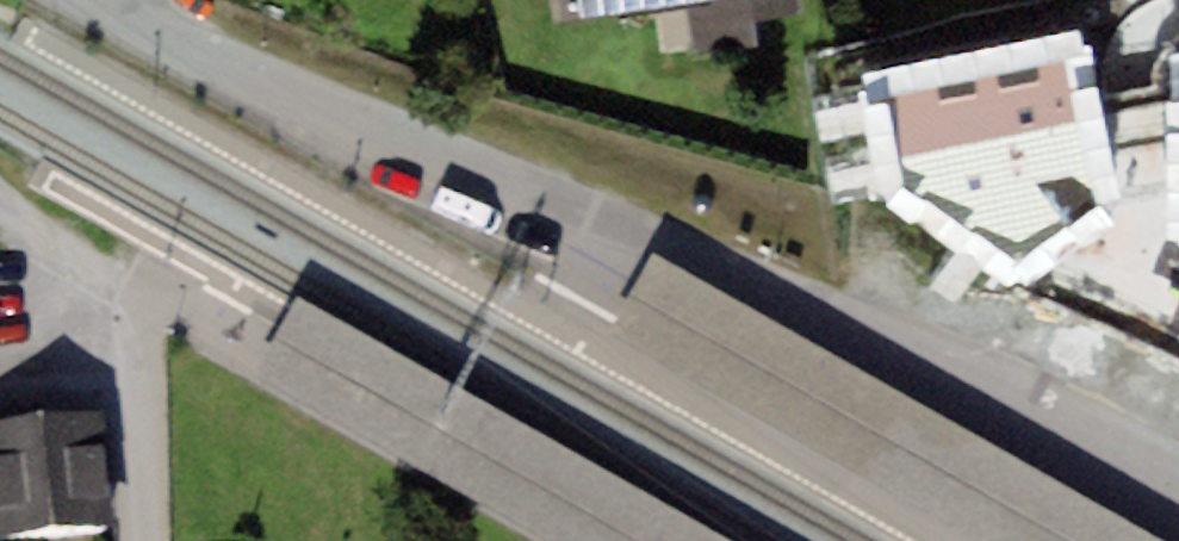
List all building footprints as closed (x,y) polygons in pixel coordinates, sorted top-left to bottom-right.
[(562,21),(713,0),(559,0),(562,21)] [(1145,63),(1172,176),(1178,181),(1178,56),(1145,63)] [(1081,86),(877,125),(895,195),(1047,254),(1101,169),(1081,86)] [(651,270),(608,346),(960,540),(1139,540),(854,383),(651,270)] [(296,313),(252,390),(522,540),(704,540),(296,313)] [(0,444),(0,540),(114,540),(105,436),(0,444)]
